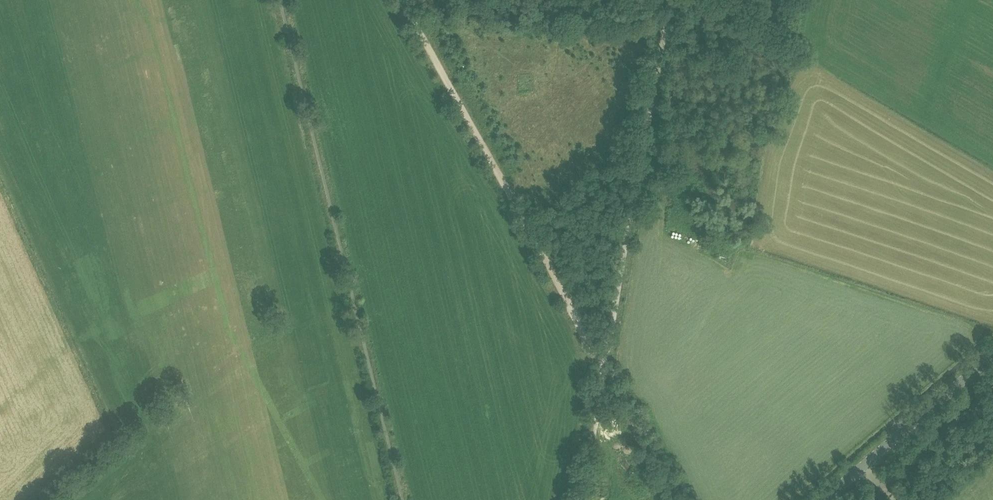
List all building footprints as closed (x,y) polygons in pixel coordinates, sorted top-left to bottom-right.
[(695,230),(675,223),(672,232),(692,239),(695,230)]
